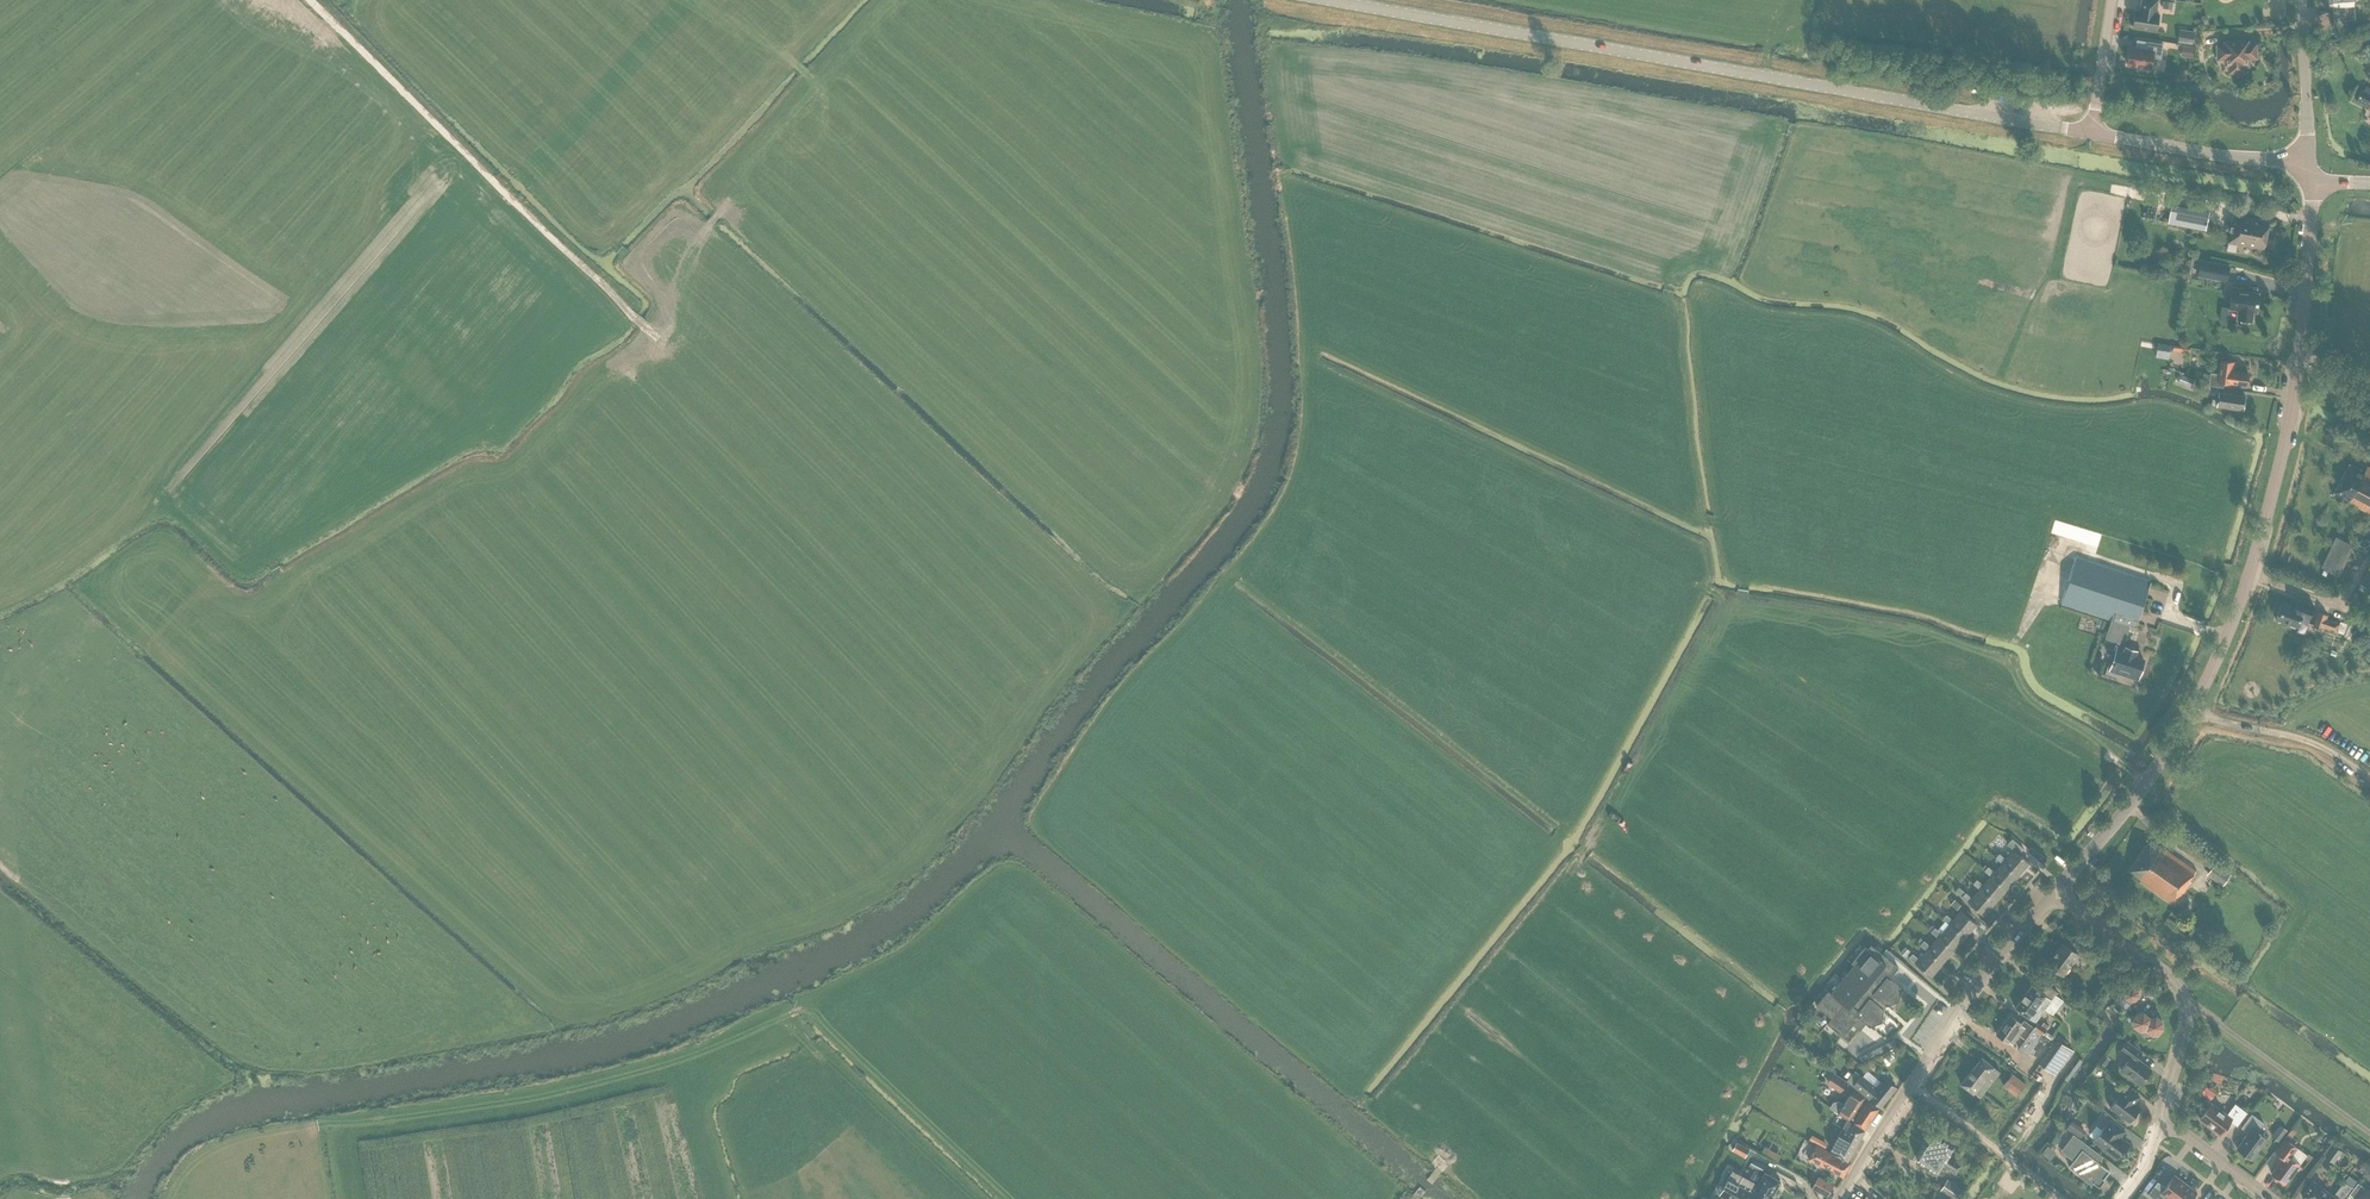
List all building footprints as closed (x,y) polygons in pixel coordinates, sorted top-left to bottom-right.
[(2157,0),(2142,0),(2140,11),(2135,10),(2133,28),(2156,32),(2159,14),(2155,13),(2157,0)] [(2324,7),(2332,7),(2333,20),(2346,20),(2354,20),(2353,0),(2324,0),(2324,7)] [(2173,2),(2163,1),(2162,8),(2173,9),(2173,2)] [(2194,32),(2187,31),(2186,35),(2179,34),(2178,42),(2192,44),(2194,32)] [(2160,59),(2163,44),(2136,40),(2135,48),(2130,47),(2127,65),(2140,67),(2139,69),(2150,71),(2152,56),(2160,57),(2160,59)] [(2247,44),(2247,42),(2225,42),(2225,45),(2217,45),(2217,60),(2226,60),(2226,64),(2229,64),(2229,73),(2244,72),(2243,64),(2248,64),(2248,59),(2256,58),(2256,44),(2247,44)] [(2193,47),(2182,46),(2181,56),(2192,58),(2193,47)] [(2365,87),(2363,91),(2361,90),(2356,101),(2369,108),(2369,89),(2365,87)] [(2171,207),(2168,224),(2205,231),(2208,214),(2171,207)] [(2236,244),(2264,249),(2269,221),(2233,215),(2229,235),(2230,235),(2230,232),(2238,233),(2236,244)] [(2198,275),(2226,281),(2229,267),(2201,261),(2198,275)] [(2253,311),(2256,312),(2258,294),(2242,292),(2242,290),(2232,288),(2229,308),(2239,310),(2237,320),(2252,321),(2253,311)] [(2173,346),(2172,351),(2189,354),(2190,348),(2173,346)] [(2246,385),(2248,374),(2238,372),(2236,371),(2231,370),(2232,362),(2221,360),(2219,374),(2211,373),(2210,374),(2209,381),(2209,386),(2223,388),(2224,382),(2246,385)] [(2186,367),(2178,365),(2176,371),(2184,374),(2186,367)] [(2203,374),(2202,380),(2209,381),(2210,374),(2203,373),(2203,374)] [(2193,387),(2195,381),(2181,376),(2179,382),(2193,387)] [(2227,394),(2219,393),(2217,406),(2225,407),(2243,410),(2245,396),(2227,394)] [(2349,464),(2333,494),(2369,514),(2369,468),(2368,467),(2365,472),(2349,464)] [(2325,564),(2343,570),(2353,538),(2335,532),(2325,564)] [(2150,582),(2077,558),(2062,604),(2112,620),(2104,646),(2117,650),(2112,664),(2109,663),(2106,673),(2120,678),(2122,673),(2137,678),(2143,659),(2134,656),(2136,651),(2125,647),(2125,649),(2122,648),(2129,626),(2135,628),(2136,628),(2151,582),(2150,582)] [(2358,589),(2368,595),(2369,592),(2369,590),(2361,584),(2358,589)] [(2307,625),(2313,607),(2298,601),(2295,608),(2281,603),(2275,620),(2298,628),(2300,622),(2307,625)] [(2323,628),(2336,633),(2336,632),(2339,623),(2327,619),(2328,615),(2318,611),(2313,625),(2323,628)] [(2339,623),(2336,632),(2343,634),(2347,624),(2340,621),(2339,623)] [(1999,854),(1996,858),(2002,863),(2018,876),(2029,863),(2019,854),(2024,849),(2012,839),(2007,845),(2014,850),(2006,859),(1999,854)] [(2191,882),(2189,881),(2196,871),(2166,850),(2163,853),(2158,850),(2160,848),(2150,841),(2128,871),(2141,880),(2140,881),(2174,906),(2191,882)] [(1988,867),(1984,871),(1991,876),(2006,890),(2018,876),(2002,863),(1994,872),(1988,867)] [(2206,875),(2222,886),(2230,874),(2214,863),(2206,875)] [(1975,878),(1970,874),(1966,878),(1971,882),(1975,878)] [(1977,880),(1973,884),(1974,884),(1979,889),(1995,903),(2006,890),(1991,876),(1983,885),(1977,880)] [(1995,903),(1979,889),(1971,898),(1959,887),(1955,891),(1984,916),(1995,903)] [(1945,921),(1949,925),(1949,924),(1965,938),(1976,924),(1961,911),(1953,920),(1946,915),(1943,919),(1945,921)] [(1945,921),(1937,930),(1935,928),(1931,932),(1938,938),(1938,937),(1953,951),(1965,938),(1949,924),(1949,925),(1945,921)] [(1924,941),(1920,945),(1927,951),(1927,950),(1942,964),(1953,951),(1938,937),(1938,938),(1930,946),(1924,941)] [(2078,955),(2083,958),(2088,952),(2070,939),(2066,945),(2062,943),(2047,964),(2063,975),(2078,955)] [(1828,991),(1816,1006),(1829,1017),(1825,1022),(1841,1035),(1851,1023),(1858,1029),(1860,1030),(1860,1029),(1859,1028),(1864,1022),(1869,1026),(1870,1026),(1881,1021),(1883,1010),(1883,1009),(1886,1005),(1887,1005),(1898,1001),(1900,989),(1901,988),(1889,979),(1898,968),(1870,945),(1867,949),(1865,947),(1851,963),(1853,965),(1830,992),(1828,991)] [(1905,947),(1900,953),(1905,957),(1910,951),(1905,947)] [(1931,977),(1942,964),(1927,950),(1927,951),(1919,959),(1913,954),(1909,958),(1931,977)] [(2031,986),(2025,995),(2045,1009),(2057,992),(2047,984),(2041,993),(2031,986)] [(2139,996),(2139,992),(2133,988),(2129,988),(2124,994),(2125,998),(2131,1003),(2135,997),(2139,996)] [(2029,1018),(2035,1022),(2045,1009),(2025,995),(2015,1008),(2029,1018)] [(2158,1034),(2163,1027),(2162,1021),(2156,1016),(2155,1010),(2149,1011),(2146,1014),(2143,1012),(2137,1013),(2132,1019),(2133,1025),(2139,1030),(2145,1029),(2152,1034),(2158,1034)] [(2034,1028),(2023,1021),(2021,1024),(2010,1015),(1996,1034),(2008,1043),(2008,1042),(2012,1045),(2019,1035),(2027,1041),(2020,1051),(2027,1056),(2030,1052),(2036,1056),(2042,1048),(2039,1046),(2044,1037),(2042,1036),(2045,1032),(2046,1031),(2046,1030),(2049,1026),(2043,1022),(2040,1026),(2037,1024),(2034,1028)] [(2045,1032),(2042,1036),(2044,1037),(2045,1036),(2050,1039),(2055,1042),(2057,1040),(2057,1039),(2053,1037),(2046,1031),(2045,1032)] [(2055,1075),(2072,1051),(2065,1046),(2068,1042),(2059,1036),(2057,1039),(2057,1040),(2055,1042),(2039,1064),(2055,1075)] [(2151,1069),(2137,1058),(2142,1052),(2127,1041),(2119,1050),(2130,1058),(2121,1070),(2140,1084),(2151,1069)] [(1974,1092),(1980,1097),(2000,1072),(1982,1058),(1961,1084),(1973,1094),(1974,1092)] [(1855,1070),(1846,1080),(1870,1099),(1871,1098),(1881,1107),(1896,1088),(1886,1080),(1883,1083),(1881,1081),(1876,1087),(1855,1070)] [(1825,1083),(1839,1092),(1846,1081),(1832,1072),(1825,1083)] [(2002,1085),(2016,1096),(2025,1084),(2011,1073),(2002,1085)] [(2200,1093),(2210,1101),(2215,1094),(2206,1086),(2200,1093)] [(2110,1107),(2129,1122),(2140,1108),(2134,1104),(2139,1097),(2127,1088),(2122,1094),(2120,1093),(2110,1107)] [(1878,1109),(1867,1101),(1859,1113),(1855,1111),(1861,1102),(1864,1098),(1853,1091),(1851,1095),(1850,1095),(1844,1105),(1838,1101),(1832,1102),(1829,1107),(1838,1113),(1849,1120),(1853,1122),(1852,1123),(1864,1131),(1878,1109)] [(2211,1104),(2200,1119),(2212,1128),(2211,1128),(2211,1129),(2212,1130),(2219,1135),(2230,1121),(2237,1126),(2247,1113),(2235,1104),(2226,1115),(2219,1110),(2219,1109),(2219,1108),(2218,1107),(2217,1106),(2216,1105),(2215,1105),(2214,1105),(2213,1105),(2211,1104)] [(2248,1133),(2237,1148),(2252,1159),(2267,1139),(2257,1132),(2264,1123),(2251,1114),(2241,1128),(2248,1133)] [(1850,1122),(1851,1121),(1848,1120),(1831,1150),(1836,1153),(1835,1155),(1848,1162),(1864,1131),(1850,1122)] [(2129,1144),(2117,1136),(2122,1129),(2110,1120),(2105,1126),(2094,1140),(2117,1158),(2122,1151),(2123,1152),(2129,1144)] [(2286,1130),(2279,1124),(2270,1136),(2278,1141),(2286,1130)] [(2074,1133),(2080,1137),(2085,1130),(2079,1126),(2074,1133)] [(2291,1129),(2286,1136),(2290,1140),(2295,1133),(2291,1129)] [(1942,1165),(1950,1169),(1955,1161),(1947,1157),(1953,1147),(1947,1143),(1948,1142),(1934,1133),(1917,1160),(1916,1160),(1931,1169),(1932,1167),(1938,1171),(1942,1165)] [(2061,1151),(2069,1157),(2074,1161),(2069,1167),(2078,1174),(2081,1171),(2088,1177),(2087,1177),(2090,1179),(2094,1181),(2093,1183),(2099,1187),(2105,1180),(2103,1179),(2110,1171),(2097,1161),(2101,1156),(2073,1135),(2061,1151)] [(2271,1174),(2285,1184),(2299,1165),(2290,1158),(2297,1149),(2286,1140),(2276,1153),(2283,1158),(2271,1174)] [(1733,1149),(1746,1156),(1749,1150),(1737,1143),(1733,1149)] [(1816,1145),(1808,1159),(1843,1178),(1850,1164),(1816,1145)] [(2333,1145),(2324,1157),(2333,1164),(2342,1151),(2333,1145)] [(1749,1165),(1761,1172),(1765,1165),(1752,1159),(1749,1165)] [(1738,1185),(1743,1177),(1732,1171),(1730,1175),(1727,1173),(1725,1178),(1727,1179),(1724,1185),(1720,1185),(1718,1188),(1720,1193),(1720,1194),(1721,1195),(1721,1198),(1723,1198),(1727,1198),(1728,1198),(1729,1198),(1730,1198),(1738,1185)] [(1758,1185),(1743,1177),(1738,1185),(1764,1198),(1771,1198),(1773,1195),(1772,1195),(1780,1181),(1765,1172),(1758,1185)] [(2186,1184),(2174,1175),(2165,1188),(2158,1182),(2148,1195),(2153,1198),(2158,1198),(2159,1198),(2174,1198),(2186,1184)] [(1818,1176),(1811,1189),(1827,1197),(1833,1184),(1818,1176)] [(1952,1198),(1953,1198),(1961,1188),(1947,1179),(1940,1191),(1952,1198)] [(2351,1187),(2344,1182),(2333,1196),(2313,1181),(2302,1197),(2305,1198),(2342,1198),(2351,1187)] [(2363,1192),(2361,1191),(2364,1188),(2358,1183),(2349,1194),(2355,1198),(2356,1198),(2369,1198),(2363,1192)] [(2197,1192),(2186,1184),(2174,1198),(2191,1198),(2197,1192)] [(1738,1185),(1730,1198),(1764,1198),(1738,1185)]
